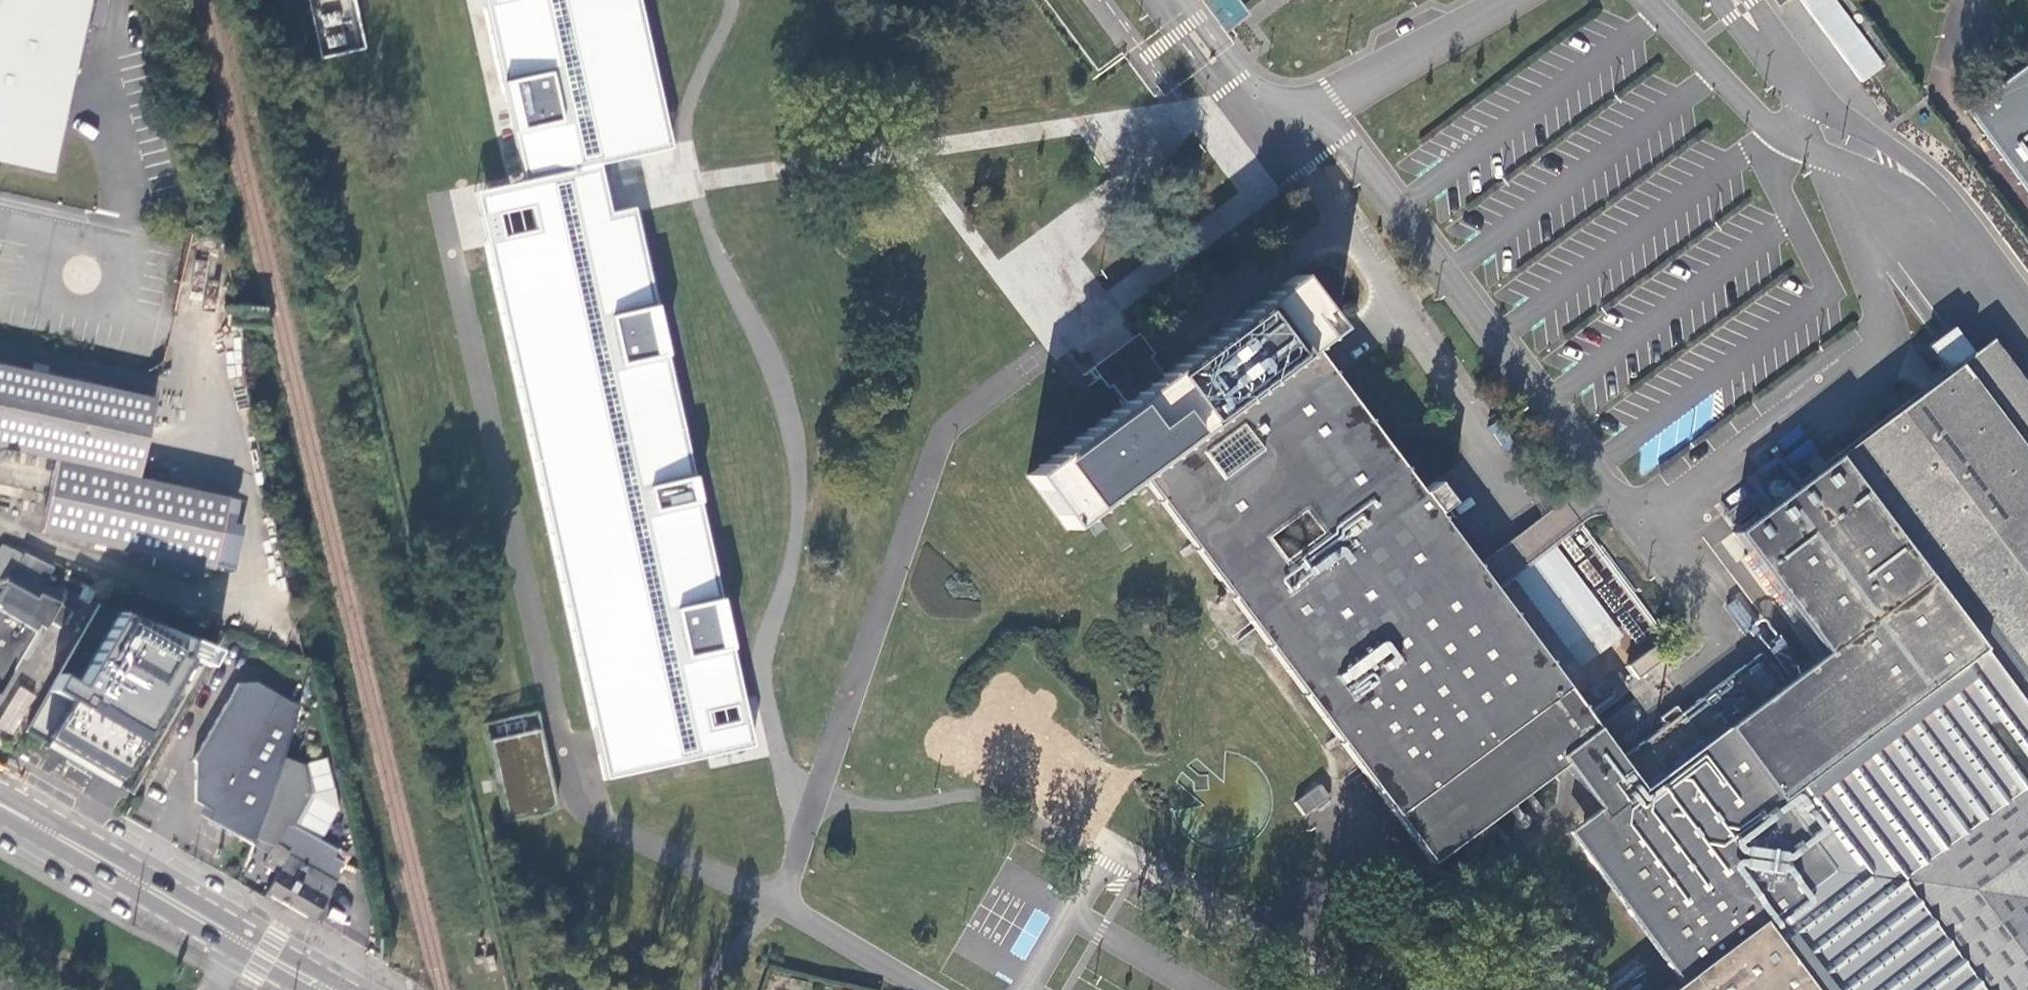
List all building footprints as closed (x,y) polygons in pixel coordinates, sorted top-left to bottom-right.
[(50,172),(59,133),(85,23),(90,0),(0,0),(0,161),(50,172)] [(322,58),(366,49),(356,0),(310,0),(322,58)] [(646,0),(483,0),(521,179),(474,189),(613,783),(761,751),(658,288),(640,213),(616,219),(608,171),(678,152),(646,0)] [(1202,2),(1229,35),(1253,16),(1239,0),(1205,0),(1202,2)] [(1861,81),(1882,65),(1833,0),(1802,0),(1861,81)] [(1975,102),(1993,127),(1986,132),(2027,190),(2027,63),(1975,102)] [(1492,591),(1475,569),(1428,506),(1442,495),(1431,481),(1417,491),(1309,347),(1333,329),(1293,276),(1160,375),(1146,356),(1149,354),(1134,334),(1112,350),(1089,368),(1104,388),(1108,385),(1122,404),(1025,475),(1064,530),(1139,474),(1429,863),(1563,765),(1595,808),(1566,831),(1677,982),(1667,989),(2027,989),(2027,389),(1991,339),(1981,347),(1973,353),(1955,328),(1928,348),(1947,372),(1731,532),(1821,653),(1640,789),(1492,591)] [(39,529),(209,567),(225,497),(136,477),(153,398),(0,365),(0,447),(54,459),(39,529)] [(1475,569),(1492,591),(1512,576),(1580,667),(1620,637),(1552,547),(1585,522),(1568,499),(1475,569)] [(22,552),(2,544),(0,547),(0,584),(2,586),(22,552)] [(45,581),(52,569),(22,552),(2,586),(0,590),(0,691),(43,619),(59,627),(69,611),(60,605),(67,593),(45,581)] [(1728,605),(1742,627),(1753,620),(1739,598),(1728,605)] [(97,604),(24,730),(132,794),(216,650),(97,604)] [(1658,645),(1631,665),(1639,677),(1667,657),(1658,645)] [(282,761),(298,706),(255,682),(237,683),(193,762),(203,767),(200,773),(197,779),(196,779),(196,802),(204,807),(214,812),(215,816),(217,823),(216,824),(227,830),(252,844),(282,761)] [(0,723),(0,729),(16,736),(35,694),(17,686),(0,723)] [(540,726),(489,738),(507,818),(540,811),(551,808),(554,806),(555,804),(556,801),(556,798),(540,726)] [(266,892),(313,919),(336,880),(323,873),(337,849),(295,825),(308,801),(303,771),(282,761),(252,844),(260,849),(268,853),(262,863),(277,872),(275,876),(266,892)] [(1294,803),(1305,818),(1331,798),(1320,783),(1294,803)] [(204,807),(199,814),(216,824),(217,823),(215,816),(214,812),(204,807)]
